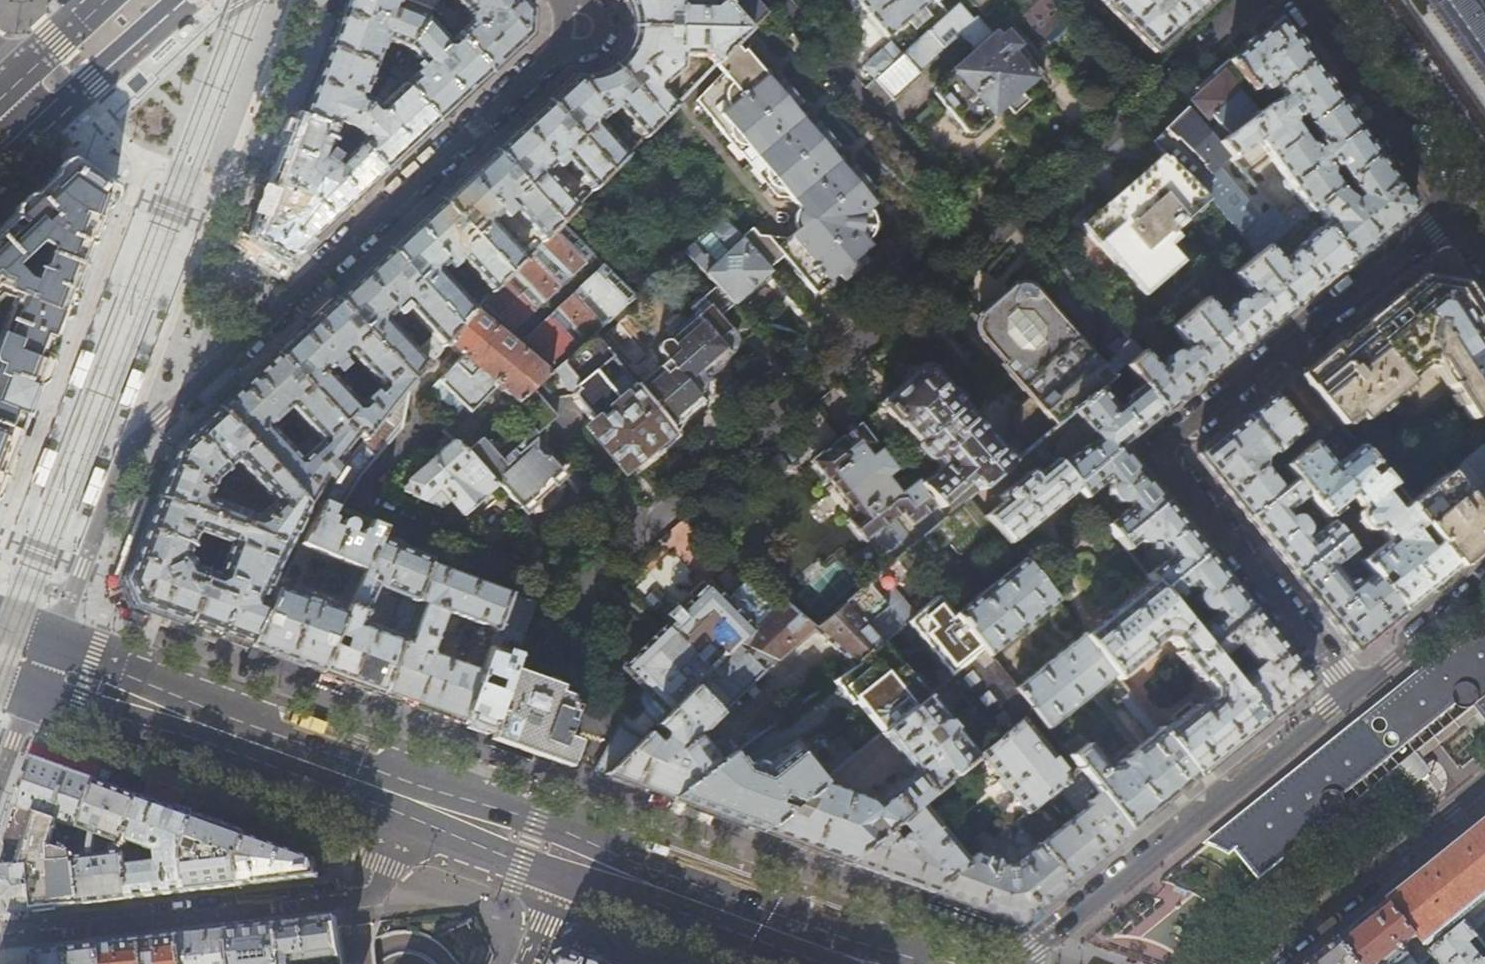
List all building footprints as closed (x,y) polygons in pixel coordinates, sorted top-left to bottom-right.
[(339,16),(327,49),(373,68),(384,39),(406,48),(425,20),(396,8),(398,0),(345,0),(339,16)] [(431,10),(438,0),(404,0),(431,10)] [(468,16),(467,18),(466,19),(466,21),(466,22),(467,25),(455,36),(489,73),(530,36),(531,10),(522,0),(454,0),(468,16)] [(625,4),(627,6),(629,15),(630,28),(666,29),(667,19),(677,19),(676,30),(747,33),(718,0),(710,7),(686,6),(686,0),(623,0),(625,4)] [(747,33),(764,15),(751,0),(718,0),(747,33)] [(886,37),(930,0),(855,0),(886,37)] [(995,1),(995,0),(968,0),(985,17),(999,4),(995,1)] [(1025,32),(1052,6),(1046,0),(1011,0),(1002,8),(1025,32)] [(1102,4),(1152,53),(1213,0),(1106,0),(1102,4)] [(1440,75),(1484,138),(1484,0),(1386,0),(1440,75)] [(967,132),(972,132),(989,117),(990,118),(1004,106),(1010,114),(1015,114),(1027,103),(1027,99),(1021,91),(1036,77),(1035,76),(1042,70),(1014,38),(1007,44),(994,30),(990,33),(975,17),(971,19),(957,5),(946,14),(927,32),(942,48),(960,32),(974,48),(949,71),(932,88),(932,91),(967,132)] [(1237,52),(1228,60),(1257,101),(1267,94),(1260,85),(1264,83),(1271,80),(1276,87),(1309,63),(1289,35),(1277,19),(1279,17),(1270,7),(1248,26),(1229,42),(1237,52)] [(426,19),(425,20),(406,48),(423,65),(415,73),(407,66),(398,70),(395,66),(389,74),(401,86),(436,123),(456,104),(489,73),(455,36),(448,42),(426,19)] [(197,28),(191,21),(178,32),(183,37),(186,38),(197,28)] [(666,40),(666,29),(630,28),(630,35),(626,48),(623,52),(620,57),(611,66),(627,84),(634,77),(640,83),(632,90),(659,121),(673,107),(659,90),(680,70),(681,56),(706,57),(715,65),(732,47),(747,33),(676,30),(675,41),(666,40)] [(861,66),(873,81),(901,55),(890,42),(883,49),(882,47),(861,66)] [(739,55),(732,47),(715,65),(712,68),(719,76),(693,103),(777,199),(789,200),(798,211),(796,213),(793,217),(793,224),(795,232),(786,241),(757,239),(751,232),(739,241),(740,243),(765,271),(771,267),(772,268),(784,257),(816,293),(823,287),(817,279),(832,266),(842,278),(866,258),(863,254),(871,246),(867,242),(872,238),(873,236),(873,234),(860,233),(861,218),(874,219),(874,217),(874,216),(873,214),(873,213),(872,212),(870,210),(869,210),(874,205),(866,195),(870,191),(851,169),(838,180),(821,161),(834,150),(825,140),(813,126),(800,136),(784,118),(796,107),(776,84),(764,94),(751,80),(759,73),(742,53),(739,55)] [(373,68),(327,49),(313,85),(301,117),(340,133),(341,133),(344,125),(352,129),(371,102),(361,98),(373,68)] [(901,55),(873,81),(866,87),(876,100),(885,92),(889,97),(917,71),(902,55),(901,55)] [(1264,109),(1257,101),(1228,60),(1227,61),(1201,84),(1190,95),(1195,101),(1195,106),(1207,120),(1200,126),(1216,145),(1217,143),(1264,109)] [(1329,91),(1309,63),(1276,87),(1267,94),(1257,101),(1264,109),(1217,143),(1229,158),(1231,160),(1258,141),(1270,158),(1299,137),(1307,125),(1337,103),(1329,91)] [(619,91),(627,84),(611,66),(598,74),(587,76),(583,77),(574,77),(546,102),(562,121),(570,115),(576,121),(568,128),(606,174),(624,156),(596,125),(615,107),(642,138),(659,121),(632,90),(625,97),(619,91)] [(377,108),(371,102),(352,129),(360,137),(354,142),(357,146),(382,172),(397,158),(436,123),(401,86),(377,108)] [(553,130),(562,121),(546,102),(512,134),(493,151),(510,171),(516,164),(522,171),(515,177),(556,225),(558,224),(573,208),(542,174),(559,158),(589,191),(606,174),(568,128),(559,136),(553,130)] [(1365,142),(1337,103),(1307,125),(1299,137),(1270,158),(1285,179),(1282,182),(1281,185),(1284,189),(1287,190),(1291,188),(1303,205),(1297,210),(1295,208),(1281,219),(1289,228),(1299,219),(1305,214),(1313,207),(1336,188),(1327,176),(1328,171),(1325,167),(1329,164),(1332,168),(1338,168),(1346,179),(1374,155),(1365,142)] [(1229,158),(1217,143),(1216,145),(1200,126),(1187,111),(1165,129),(1164,129),(1152,141),(1165,156),(1121,194),(1083,227),(1142,295),(1182,261),(1162,239),(1171,231),(1171,232),(1207,200),(1257,255),(1289,228),(1281,219),(1273,210),(1261,220),(1218,169),(1229,158)] [(340,133),(301,117),(276,183),(274,186),(261,220),(255,237),(288,259),(333,217),(382,172),(357,146),(335,167),(324,159),(333,138),(337,139),(340,133)] [(500,179),(510,171),(493,151),(458,184),(440,201),(457,220),(464,213),(470,219),(462,226),(506,276),(528,254),(520,244),(514,244),(512,247),(489,223),(507,207),(539,242),(556,225),(515,177),(506,185),(500,179)] [(1400,191),(1374,155),(1346,179),(1336,188),(1313,207),(1326,223),(1319,228),(1326,231),(1349,261),(1379,237),(1413,209),(1400,191)] [(60,328),(112,189),(71,161),(51,180),(0,228),(0,305),(10,309),(0,333),(0,484),(60,328)] [(274,186),(276,183),(265,179),(250,216),(261,220),(274,186)] [(448,228),(457,220),(440,201),(405,233),(386,250),(404,269),(411,262),(417,268),(409,276),(457,329),(472,310),(437,272),(454,256),(489,293),(506,276),(462,226),(453,234),(448,228)] [(1303,225),(1299,219),(1289,228),(1257,255),(1250,260),(1289,309),(1320,284),(1349,261),(1326,231),(1319,228),(1301,243),(1294,253),(1280,264),(1270,251),(1276,246),(1278,247),(1303,225)] [(719,221),(683,254),(691,263),(727,230),(719,221)] [(591,256),(558,224),(556,225),(539,242),(528,254),(506,276),(489,293),(480,302),(514,329),(591,256)] [(740,243),(704,277),(714,287),(731,306),(741,297),(750,288),(762,278),(760,276),(765,271),(740,243)] [(355,279),(333,299),(351,319),(358,312),(363,318),(356,325),(408,383),(409,382),(424,364),(437,356),(441,351),(445,343),(457,329),(409,276),(400,285),(394,278),(404,269),(386,250),(355,279)] [(1259,334),(1289,309),(1250,260),(1232,276),(1248,295),(1239,302),(1232,301),(1223,309),(1223,314),(1219,318),(1204,299),(1187,313),(1226,361),(1259,334)] [(591,337),(634,298),(602,266),(526,339),(559,366),(591,337)] [(1299,375),(1337,422),(1339,424),(1353,414),(1361,422),(1409,383),(1404,376),(1422,363),(1434,369),(1446,386),(1444,388),(1469,422),(1484,409),(1484,315),(1465,284),(1420,277),(1396,297),(1299,375)] [(1209,295),(1214,300),(1232,284),(1228,279),(1209,295)] [(1109,379),(1125,366),(1138,355),(1122,337),(1106,351),(1112,359),(1102,368),(1032,287),(1026,283),(1022,282),(1018,283),(1017,283),(1013,285),(1012,285),(993,301),(979,313),(979,315),(977,318),(976,320),(975,323),(975,326),(975,328),(977,331),(978,333),(977,334),(984,342),(985,341),(1002,361),(1000,363),(1029,396),(1013,411),(1011,415),(1011,418),(1012,423),(1014,426),(995,443),(931,371),(918,371),(898,388),(879,405),(880,407),(867,418),(887,443),(898,434),(907,434),(915,443),(914,444),(914,446),(914,448),(926,462),(929,462),(931,462),(936,468),(919,483),(937,505),(938,506),(970,480),(979,489),(1067,414),(1109,379)] [(697,316),(683,328),(717,364),(728,354),(730,350),(733,344),(733,341),(733,334),(731,330),(719,316),(731,306),(714,287),(690,308),(697,316)] [(750,288),(741,297),(744,300),(747,301),(754,296),(754,293),(750,288)] [(408,383),(356,325),(351,319),(333,299),(307,324),(274,354),(354,439),(358,434),(363,439),(359,444),(373,459),(399,428),(406,399),(406,397),(407,391),(404,388),(408,383)] [(550,374),(472,310),(457,329),(445,343),(460,356),(431,387),(458,412),(440,431),(450,441),(463,453),(486,432),(466,414),(496,386),(517,404),(550,374)] [(1194,386),(1226,361),(1187,313),(1171,327),(1185,346),(1176,353),(1171,352),(1160,361),(1161,366),(1157,370),(1142,351),(1138,355),(1125,366),(1140,384),(1162,412),(1194,386)] [(648,393),(643,397),(670,429),(701,403),(686,386),(696,377),(699,380),(717,364),(683,328),(669,341),(661,343),(660,344),(658,346),(658,347),(658,350),(659,353),(670,366),(663,372),(667,377),(648,393)] [(1147,348),(1152,353),(1171,336),(1167,330),(1147,348)] [(609,358),(591,337),(559,366),(552,372),(562,384),(563,385),(562,387),(566,393),(571,393),(574,390),(575,391),(573,394),(572,395),(572,398),(573,400),(595,426),(594,427),(594,432),(605,445),(605,447),(623,468),(641,453),(648,460),(668,444),(676,437),(670,429),(643,397),(636,390),(621,403),(593,371),(609,358)] [(373,459),(359,444),(350,456),(345,450),(354,439),(274,354),(244,382),(215,408),(309,507),(324,478),(330,484),(321,501),(322,501),(335,507),(338,508),(373,459)] [(1265,399),(1243,417),(1271,451),(1281,464),(1283,467),(1294,458),(1287,450),(1282,454),(1279,450),(1293,439),(1309,446),(1311,444),(1337,422),(1299,375),(1298,373),(1265,399)] [(1118,391),(1109,379),(1067,414),(1072,420),(1076,417),(1083,427),(1080,429),(1085,436),(1089,433),(1094,440),(1085,447),(1083,445),(1058,467),(1072,484),(1119,446),(1133,435),(1162,412),(1140,384),(1123,398),(1126,401),(1115,410),(1107,400),(1118,391)] [(414,387),(409,382),(408,383),(404,388),(407,391),(406,397),(414,387)] [(636,390),(643,397),(648,393),(640,384),(635,388),(636,390)] [(175,446),(168,466),(162,480),(158,490),(155,498),(223,523),(287,548),(309,507),(215,408),(193,429),(175,446)] [(1271,451),(1243,417),(1197,455),(1222,487),(1247,518),(1279,492),(1259,468),(1260,460),(1271,451)] [(914,524),(937,505),(919,483),(917,481),(910,486),(902,478),(893,485),(887,478),(896,470),(881,450),(871,458),(865,450),(874,443),(859,426),(842,440),(840,438),(828,448),(811,462),(825,480),(829,478),(856,512),(846,520),(864,542),(868,539),(888,566),(923,536),(914,524)] [(497,485),(463,453),(450,441),(398,488),(398,490),(420,499),(440,507),(448,500),(462,515),(497,485)] [(1331,468),(1311,444),(1309,446),(1294,458),(1283,467),(1294,480),(1306,495),(1324,517),(1347,498),(1355,509),(1353,512),(1353,514),(1353,517),(1354,521),(1361,530),(1364,532),(1366,532),(1369,532),(1372,531),(1374,530),(1383,542),(1360,561),(1364,566),(1366,569),(1369,573),(1370,574),(1374,579),(1382,573),(1388,579),(1380,586),(1401,612),(1421,595),(1455,568),(1405,506),(1377,471),(1368,479),(1362,472),(1372,464),(1357,447),(1331,468)] [(1142,475),(1119,446),(1072,484),(1076,489),(1084,498),(1103,483),(1103,486),(1106,491),(1107,493),(1107,494),(1108,495),(1109,496),(1114,502),(1114,503),(1115,504),(1116,504),(1119,505),(1120,505),(1121,505),(1123,505),(1124,504),(1127,508),(1106,526),(1118,540),(1164,501),(1142,475)] [(1484,521),(1484,447),(1481,447),(1447,475),(1484,521)] [(900,459),(908,470),(915,464),(915,461),(910,455),(907,454),(900,459)] [(1076,489),(1072,484),(1058,467),(1053,460),(1036,474),(1032,468),(997,496),(1002,502),(984,516),(1004,541),(1006,543),(1076,489)] [(162,480),(168,466),(160,463),(151,487),(158,490),(162,480)] [(1294,480),(1283,467),(1281,464),(1274,469),(1287,486),(1294,480)] [(1405,506),(1455,568),(1476,551),(1484,544),(1484,521),(1447,475),(1445,473),(1405,506)] [(1294,480),(1287,486),(1279,492),(1247,518),(1269,545),(1294,575),(1341,538),(1329,524),(1307,542),(1302,536),(1303,535),(1303,533),(1304,531),(1304,530),(1303,529),(1303,528),(1297,520),(1295,518),(1293,517),(1289,512),(1287,511),(1306,495),(1294,480)] [(155,498),(155,499),(123,583),(133,604),(156,613),(157,613),(183,622),(187,624),(206,571),(191,566),(191,563),(190,562),(189,560),(188,559),(187,558),(196,532),(217,540),(223,523),(155,498)] [(946,517),(923,536),(888,566),(814,628),(782,600),(772,609),(725,656),(709,672),(693,687),(632,747),(604,775),(637,787),(670,799),(731,755),(723,740),(706,748),(697,737),(776,659),(778,660),(813,629),(854,665),(855,664),(872,650),(915,614),(892,588),(920,564),(932,578),(953,560),(943,549),(949,544),(958,554),(981,535),(993,549),(1004,541),(984,516),(969,498),(946,517)] [(330,516),(335,507),(322,501),(300,544),(365,570),(380,536),(384,528),(369,521),(365,531),(361,529),(358,535),(353,532),(352,531),(353,529),(353,528),(353,525),(353,524),(352,523),(351,521),(349,520),(346,519),(343,520),(342,521),(340,523),(339,525),(339,526),(338,526),(337,527),(331,524),(334,518),(330,516)] [(1182,525),(1164,501),(1118,540),(1125,550),(1133,544),(1136,547),(1140,544),(1156,543),(1167,557),(1150,571),(1145,565),(1141,569),(1150,581),(1158,590),(1205,552),(1182,525)] [(287,548),(223,523),(217,540),(227,543),(215,574),(206,571),(187,624),(218,635),(248,646),(271,602),(261,599),(287,548)] [(431,558),(380,536),(365,570),(349,605),(319,672),(345,681),(380,694),(407,623),(415,602),(429,565),(431,558)] [(1360,561),(1341,538),(1294,575),(1324,613),(1353,650),(1377,630),(1401,612),(1380,586),(1374,579),(1370,574),(1354,587),(1350,581),(1345,585),(1330,567),(1345,555),(1358,570),(1364,566),(1360,561)] [(1226,579),(1205,552),(1158,590),(1170,605),(1188,591),(1188,594),(1192,599),(1192,601),(1193,602),(1193,603),(1195,605),(1198,609),(1199,610),(1200,611),(1201,611),(1203,612),(1205,612),(1206,612),(1207,611),(1208,610),(1213,616),(1197,629),(1193,625),(1197,621),(1182,603),(1174,610),(1204,647),(1251,610),(1226,579)] [(952,613),(983,650),(986,655),(1053,602),(1020,560),(952,613)] [(424,605),(416,627),(407,623),(380,694),(381,694),(412,705),(423,709),(460,722),(509,593),(429,565),(415,602),(424,605)] [(693,599),(665,626),(694,657),(699,662),(716,647),(725,656),(772,609),(743,580),(723,600),(707,585),(705,586),(701,583),(689,595),(693,599)] [(1170,605),(1158,590),(1150,581),(1082,637),(1114,676),(1117,680),(1151,652),(1149,648),(1161,639),(1170,640),(1178,651),(1176,653),(1199,681),(1202,680),(1211,690),(1210,699),(1198,709),(1191,701),(1171,717),(1174,721),(1160,733),(1195,776),(1213,762),(1264,721),(1233,683),(1222,669),(1204,647),(1174,610),(1170,605)] [(277,589),(271,602),(248,646),(283,658),(319,672),(349,605),(305,588),(301,598),(277,589)] [(537,603),(509,593),(460,722),(474,727),(489,733),(517,658),(537,603)] [(840,680),(847,688),(832,701),(849,722),(827,741),(844,763),(880,734),(926,696),(947,679),(983,650),(952,613),(939,596),(840,680)] [(1271,635),(1251,610),(1204,647),(1222,669),(1226,666),(1218,656),(1235,643),(1254,666),(1233,683),(1264,721),(1288,702),(1311,684),(1271,635)] [(1206,843),(1221,849),(1230,856),(1239,848),(1264,877),(1343,813),(1346,808),(1346,802),(1343,796),(1391,757),(1455,705),(1462,710),(1468,710),(1472,709),(1474,707),(1484,720),(1484,618),(1446,649),(1451,656),(1446,662),(1441,661),(1437,665),(1435,667),(1434,671),(1428,664),(1385,699),(1382,712),(1366,726),(1351,726),(1313,757),(1316,761),(1293,780),(1290,776),(1206,843)] [(679,672),(694,657),(665,626),(640,650),(638,649),(634,649),(622,661),(622,666),(623,668),(622,669),(643,692),(642,694),(641,696),(640,697),(640,699),(640,701),(641,704),(643,707),(643,708),(645,710),(633,722),(623,715),(622,716),(611,737),(632,747),(693,687),(679,672)] [(1047,730),(1114,676),(1082,637),(1080,635),(1013,688),(1032,712),(1047,730)] [(1013,688),(986,655),(983,650),(947,679),(995,742),(1022,720),(1032,712),(1013,688)] [(523,660),(517,658),(489,733),(529,748),(570,762),(578,741),(565,736),(575,707),(567,704),(569,697),(558,692),(561,684),(545,678),(551,661),(526,652),(523,660)] [(1061,747),(1080,770),(1128,830),(1170,796),(1195,776),(1160,733),(1127,692),(1118,699),(1134,719),(1139,715),(1153,733),(1112,766),(1104,766),(1077,734),(1061,747)] [(412,705),(381,694),(378,703),(409,714),(412,705)] [(869,800),(868,799),(866,798),(863,798),(821,782),(760,831),(804,847),(845,862),(919,803),(975,758),(926,696),(880,734),(911,773),(873,804),(872,802),(869,800)] [(1069,779),(1022,720),(995,742),(980,754),(1026,813),(1062,784),(1069,779)] [(632,747),(611,737),(594,771),(599,773),(604,775),(632,747)] [(733,753),(731,755),(670,799),(716,815),(760,831),(821,782),(795,749),(765,774),(763,773),(763,772),(762,770),(761,768),(760,767),(759,766),(756,765),(756,764),(754,764),(752,764),(750,764),(749,765),(747,765),(746,767),(744,768),(733,753)] [(99,772),(56,756),(53,766),(75,774),(96,781),(99,772)] [(75,774),(53,766),(31,758),(14,805),(37,813),(58,821),(61,822),(79,829),(96,781),(75,774)] [(1080,770),(1069,779),(1062,784),(1075,800),(1081,795),(1087,801),(1083,804),(1080,801),(1075,805),(1080,811),(1038,846),(1069,884),(1121,843),(1118,839),(1123,835),(1128,830),(1080,770)] [(145,789),(111,776),(108,785),(125,791),(142,797),(145,789)] [(108,785),(96,781),(79,829),(72,848),(77,905),(95,903),(130,899),(125,868),(124,862),(123,851),(142,797),(125,791),(108,785)] [(171,808),(142,797),(123,851),(124,862),(131,862),(130,850),(129,850),(129,845),(138,844),(138,849),(158,856),(159,856),(160,857),(160,858),(161,864),(125,868),(130,899),(158,895),(187,892),(184,852),(197,817),(171,808)] [(965,862),(919,803),(845,862),(845,863),(889,879),(928,893),(965,862)] [(37,813),(14,805),(3,839),(4,848),(0,862),(0,867),(22,865),(37,813)] [(253,827),(200,808),(197,817),(225,827),(250,836),(253,827)] [(49,847),(58,821),(37,813),(22,865),(28,864),(35,910),(77,905),(72,848),(79,829),(61,822),(54,842),(62,845),(61,850),(49,847)] [(242,886),(241,861),(250,836),(225,827),(197,817),(184,852),(187,892),(223,888),(242,886)] [(1484,898),(1484,824),(1390,901),(1391,901),(1421,938),(1427,945),(1463,916),(1470,926),(1482,939),(1484,943),(1484,931),(1480,925),(1469,911),(1484,898)] [(284,848),(250,836),(241,861),(242,886),(318,877),(318,860),(284,848)] [(980,851),(965,862),(928,893),(974,909),(1018,925),(1053,897),(1069,884),(1038,846),(1013,865),(1001,866),(999,865),(1001,859),(980,851)] [(0,867),(0,914),(29,910),(35,910),(28,864),(22,865),(0,867)] [(1421,938),(1391,901),(1389,902),(1377,912),(1376,911),(1364,921),(1353,930),(1354,931),(1343,940),(1342,941),(1361,963),(1419,963),(1407,949),(1421,938)] [(1463,916),(1427,945),(1435,955),(1470,926),(1463,916)] [(277,924),(281,963),(292,963),(339,957),(334,918),(304,921),(277,924)] [(251,927),(227,930),(231,963),(281,963),(277,924),(251,927)] [(1482,939),(1470,926),(1435,955),(1434,955),(1442,963),(1484,963),(1484,960),(1473,946),(1482,939)] [(178,936),(181,963),(231,963),(227,930),(199,933),(178,936)] [(100,945),(102,963),(181,963),(178,936),(137,941),(100,945)] [(1342,941),(1341,940),(1311,963),(1361,963),(1342,941)] [(100,945),(79,947),(35,952),(36,961),(37,963),(102,963),(100,945)] [(601,962),(571,951),(557,958),(554,963),(607,963),(601,962)]
